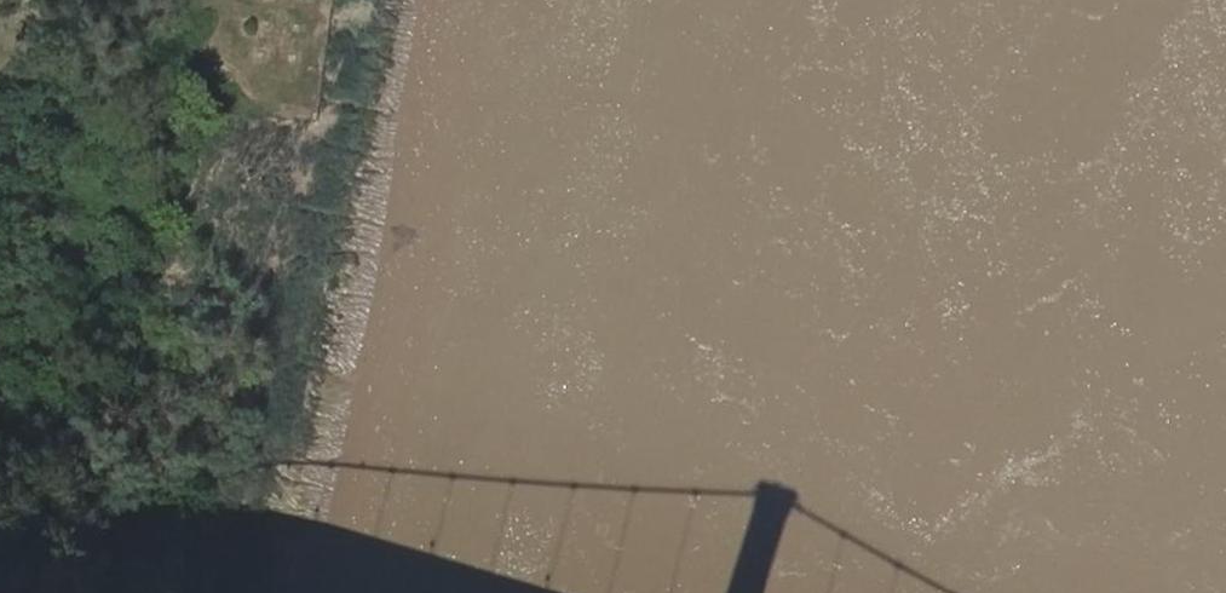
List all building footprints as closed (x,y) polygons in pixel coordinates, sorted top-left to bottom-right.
[(184,108),(320,123),(333,0),(196,0),(184,108)]
